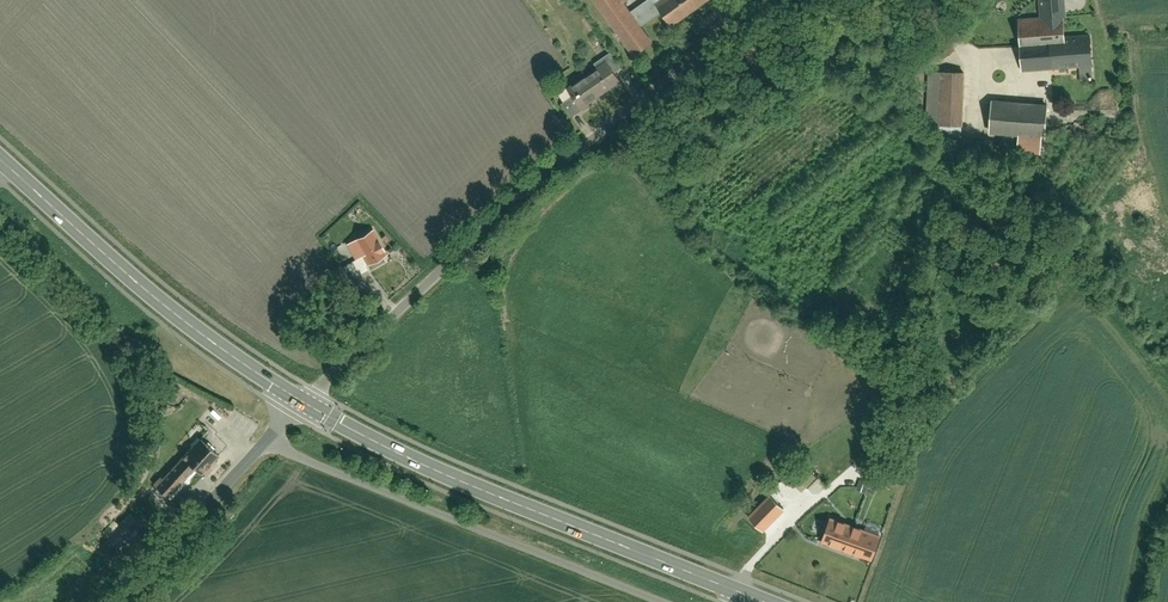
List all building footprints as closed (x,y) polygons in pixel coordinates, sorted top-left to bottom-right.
[(638,55),(655,44),(642,25),(633,11),(626,0),(602,0),(638,55)] [(657,0),(649,0),(633,11),(642,25),(657,16),(664,11),(657,0)] [(710,0),(657,0),(664,11),(673,24),(710,0)] [(1073,40),(1070,0),(1043,0),(1045,17),(1024,18),(1026,44),(1073,40)] [(1073,40),(1026,44),(1028,69),(1099,63),(1097,39),(1073,40)] [(610,52),(603,57),(607,62),(607,61),(615,72),(621,68),(610,52)] [(607,62),(586,76),(599,94),(620,80),(615,72),(607,61),(607,62)] [(973,71),(948,69),(946,123),(970,125),(973,71)] [(599,94),(586,76),(568,89),(567,87),(558,93),(564,102),(561,104),(570,117),(589,105),(587,102),(599,94)] [(1055,105),(998,99),(995,132),(1026,135),(1048,137),(1052,137),(1055,105)] [(1048,137),(1026,135),(1024,150),(1046,153),(1048,137)] [(376,229),(358,239),(372,264),(390,254),(376,229)] [(207,437),(188,459),(191,461),(200,469),(206,474),(208,471),(211,474),(223,461),(220,458),(225,452),(207,437)] [(191,461),(169,486),(179,494),(200,469),(191,461)] [(750,512),(762,525),(784,504),(772,491),(750,512)] [(132,512),(119,524),(116,520),(103,531),(116,545),(141,523),(132,512)] [(832,513),(823,538),(872,555),(881,530),(832,513)]
